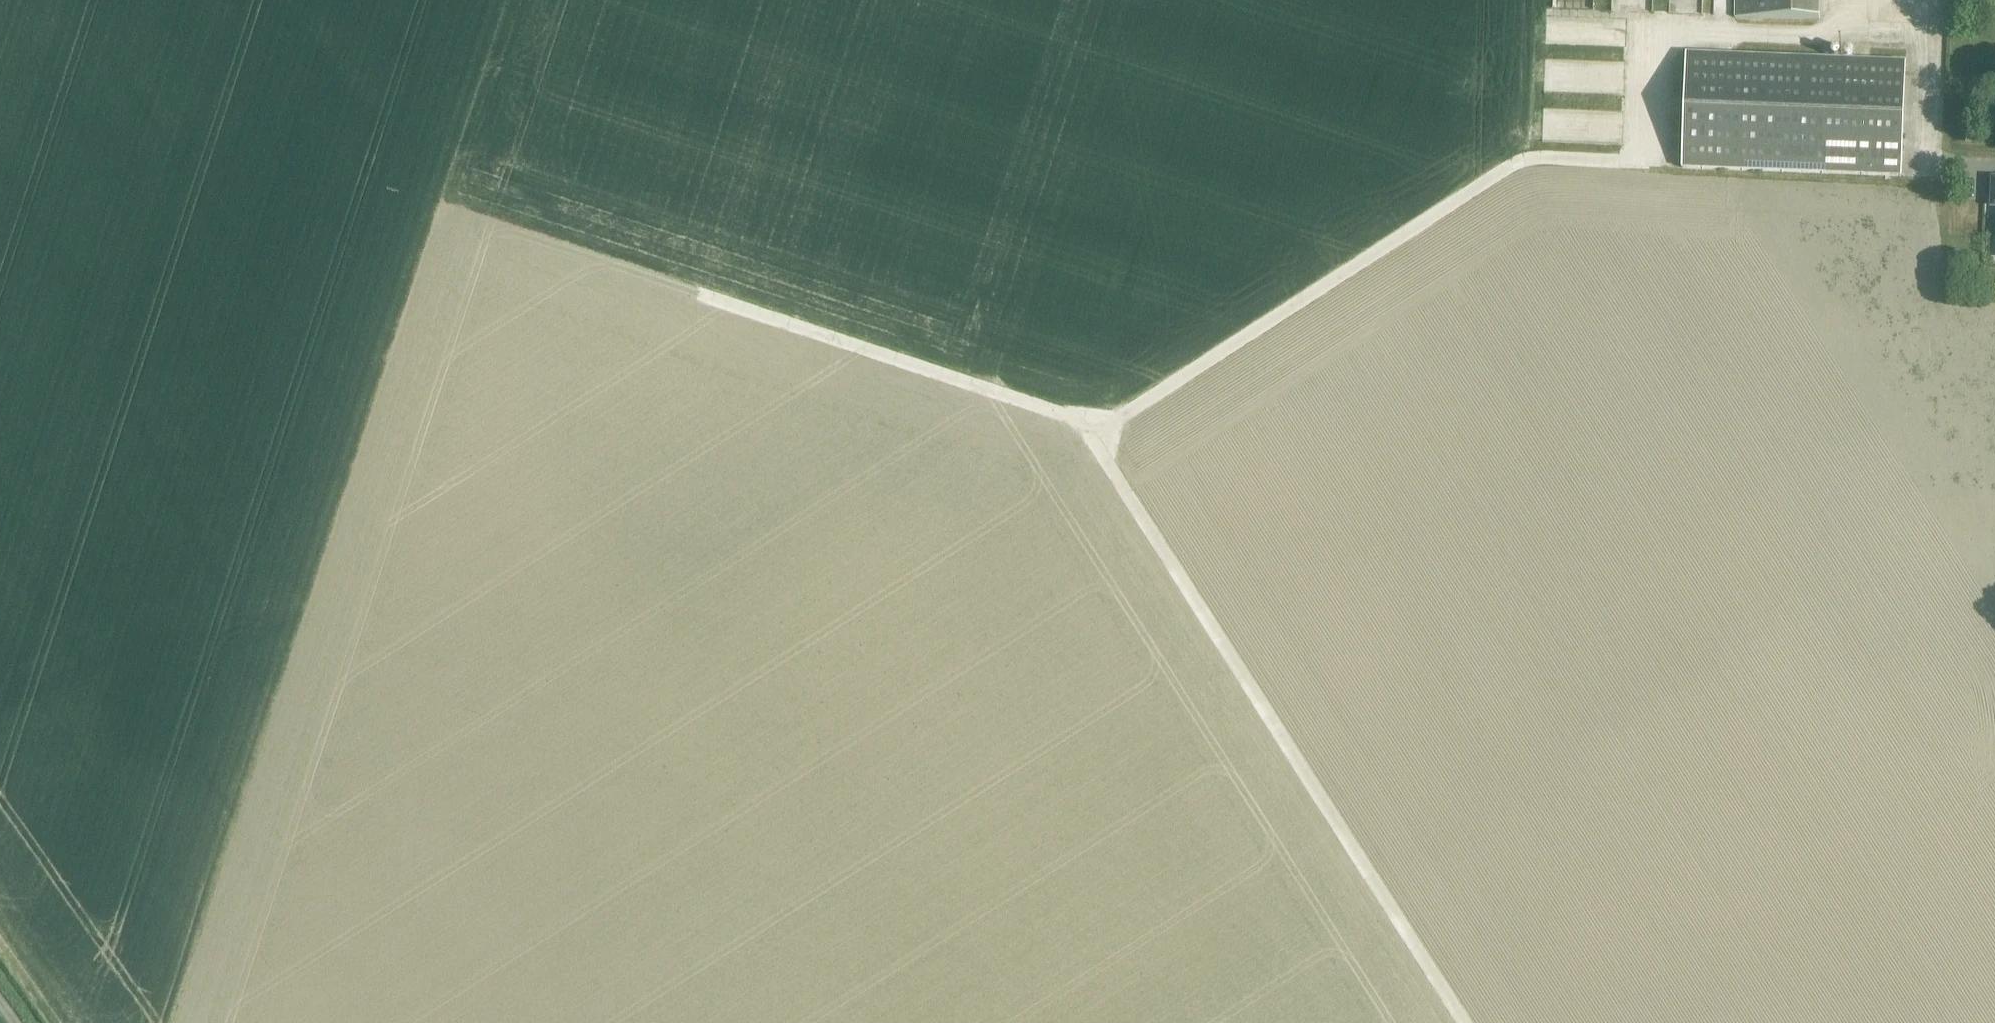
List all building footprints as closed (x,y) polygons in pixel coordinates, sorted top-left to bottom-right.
[(1735,18),(1819,19),(1818,0),(1735,0),(1735,18)] [(1905,62),(1685,54),(1681,168),(1901,177),(1905,62)]
